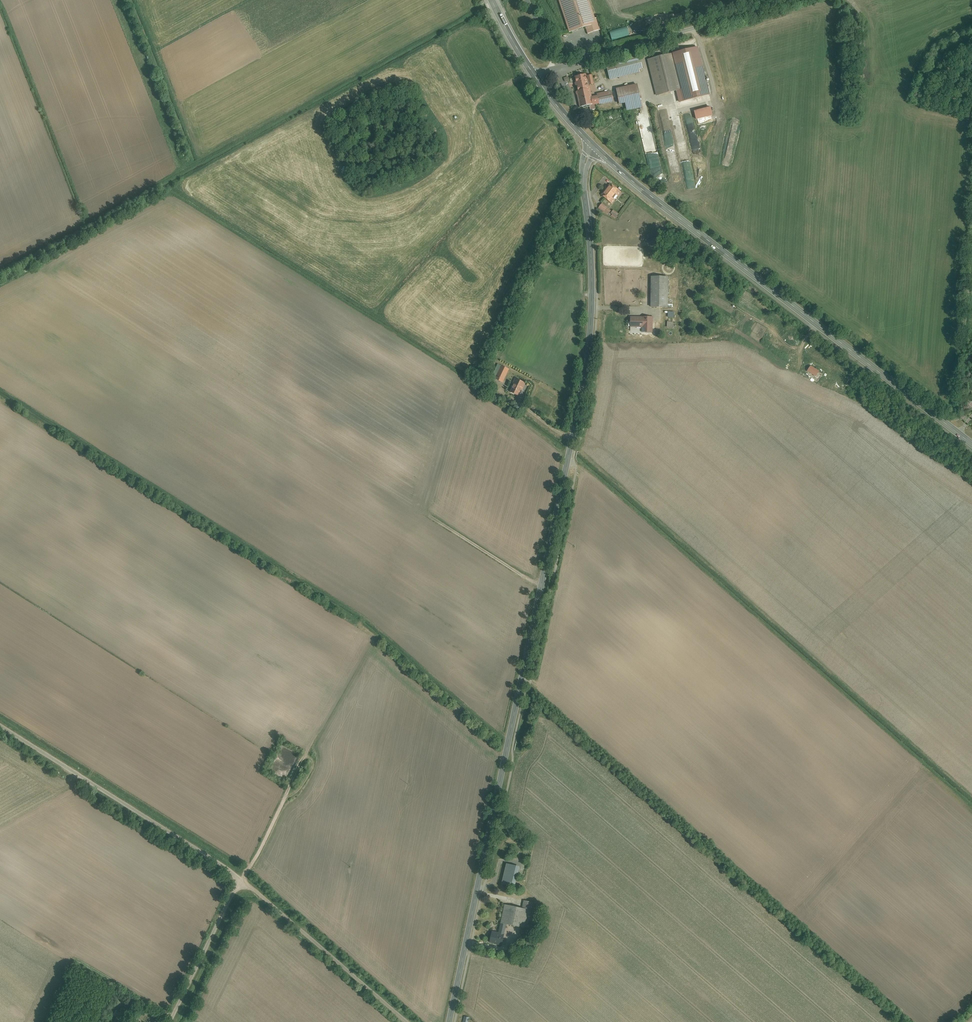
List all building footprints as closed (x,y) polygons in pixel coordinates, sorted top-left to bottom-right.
[(597,25),(589,0),(558,0),(569,34),(597,25)] [(649,54),(658,95),(677,91),(668,50),(649,54)] [(636,59),(607,67),(611,79),(640,71),(636,59)] [(594,91),(590,71),(570,75),(573,92),(576,91),(580,108),(612,101),(611,93),(592,97),(590,92),(594,91)] [(638,90),(620,95),(624,111),(642,106),(638,90)] [(623,191),(614,184),(604,195),(614,202),(617,198),(614,195),(617,192),(620,194),(623,191)] [(612,209),(602,203),(599,208),(608,214),(612,209)] [(666,277),(651,277),(651,306),(666,306),(666,277)] [(644,327),(644,335),(653,335),(653,317),(631,316),(630,327),(644,327)] [(821,373),(812,365),(808,370),(817,377),(821,373)] [(512,369),(503,366),(498,379),(507,382),(512,369)] [(525,383),(518,379),(511,392),(519,396),(525,383)] [(519,868),(507,865),(502,884),(514,887),(519,868)] [(528,930),(535,902),(524,899),(522,908),(507,904),(500,934),(493,932),(490,943),(504,946),(509,925),(528,930)] [(116,1021),(124,1021),(129,1013),(123,1010),(121,1014),(119,1013),(115,1021),(116,1021)]
